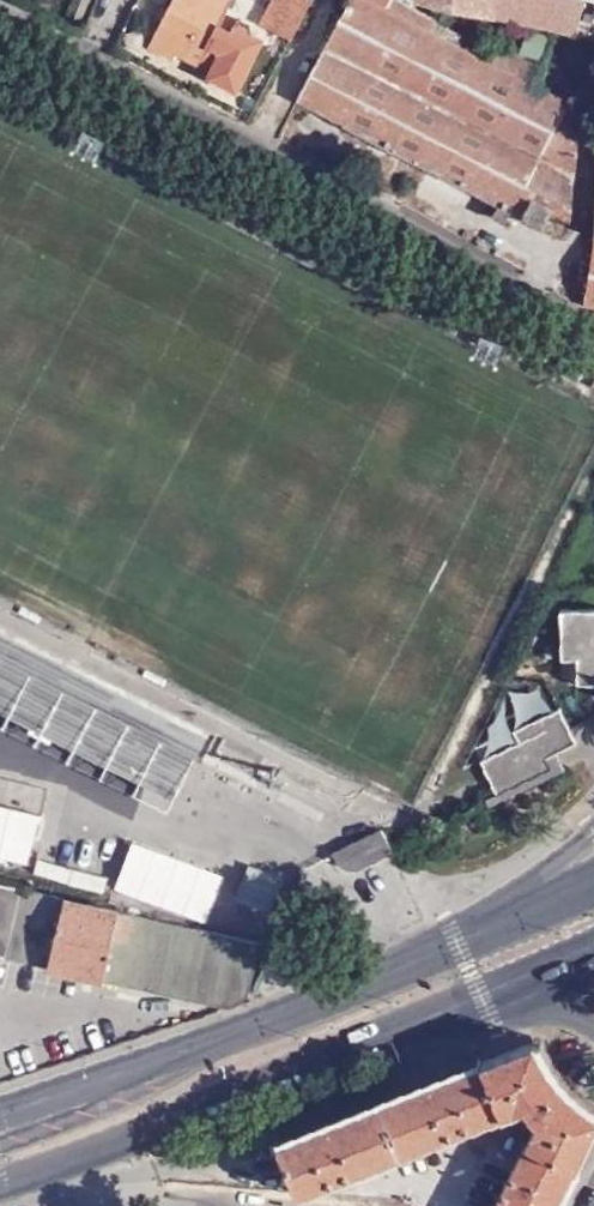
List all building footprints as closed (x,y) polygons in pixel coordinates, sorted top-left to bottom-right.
[(150,42),(173,56),(176,50),(211,69),(225,43),(211,36),(229,0),(171,0),(150,42)] [(311,0),(270,0),(260,22),(291,37),(311,0)] [(435,31),(371,0),(346,0),(295,99),(498,204),(493,213),(504,219),(510,209),(523,216),(532,198),(556,211),(547,227),(558,234),(568,215),(583,107),(534,80),(542,64),(498,42),(489,59),(435,31)] [(435,31),(438,23),(411,9),(412,7),(399,0),(371,0),(435,31)] [(490,15),(557,30),(577,33),(584,0),(420,0),(490,15)] [(532,198),(523,216),(547,227),(556,211),(532,198)] [(582,300),(593,302),(593,245),(582,300)] [(562,608),(563,657),(578,657),(578,682),(593,682),(593,608),(562,608)] [(0,624),(0,725),(173,811),(209,729),(0,624)] [(519,741),(481,760),(497,793),(552,767),(546,756),(576,740),(560,708),(514,730),(519,741)] [(28,862),(40,811),(0,802),(0,855),(28,862)] [(326,855),(332,853),(378,830),(373,822),(322,846),(326,855)] [(347,868),(353,869),(392,850),(381,828),(378,830),(332,853),(334,857),(335,859),(336,861),(337,863),(339,864),(341,866),(343,867),(345,868),(347,868)] [(131,838),(113,887),(206,921),(224,873),(131,838)] [(270,912),(284,875),(249,861),(234,898),(270,912)] [(0,882),(0,955),(120,983),(226,1007),(246,1001),(260,944),(220,934),(0,882)] [(277,1143),(299,1194),(333,1180),(336,1187),(350,1181),(348,1174),(450,1133),(453,1139),(468,1133),(466,1127),(522,1103),(542,1120),(499,1205),(554,1205),(564,1185),(568,1177),(581,1151),(593,1125),(593,1107),(591,1105),(582,1101),(573,1095),(565,1088),(558,1080),(552,1073),(546,1064),(540,1056),(536,1046),(533,1041),(290,1139),(277,1143)]
